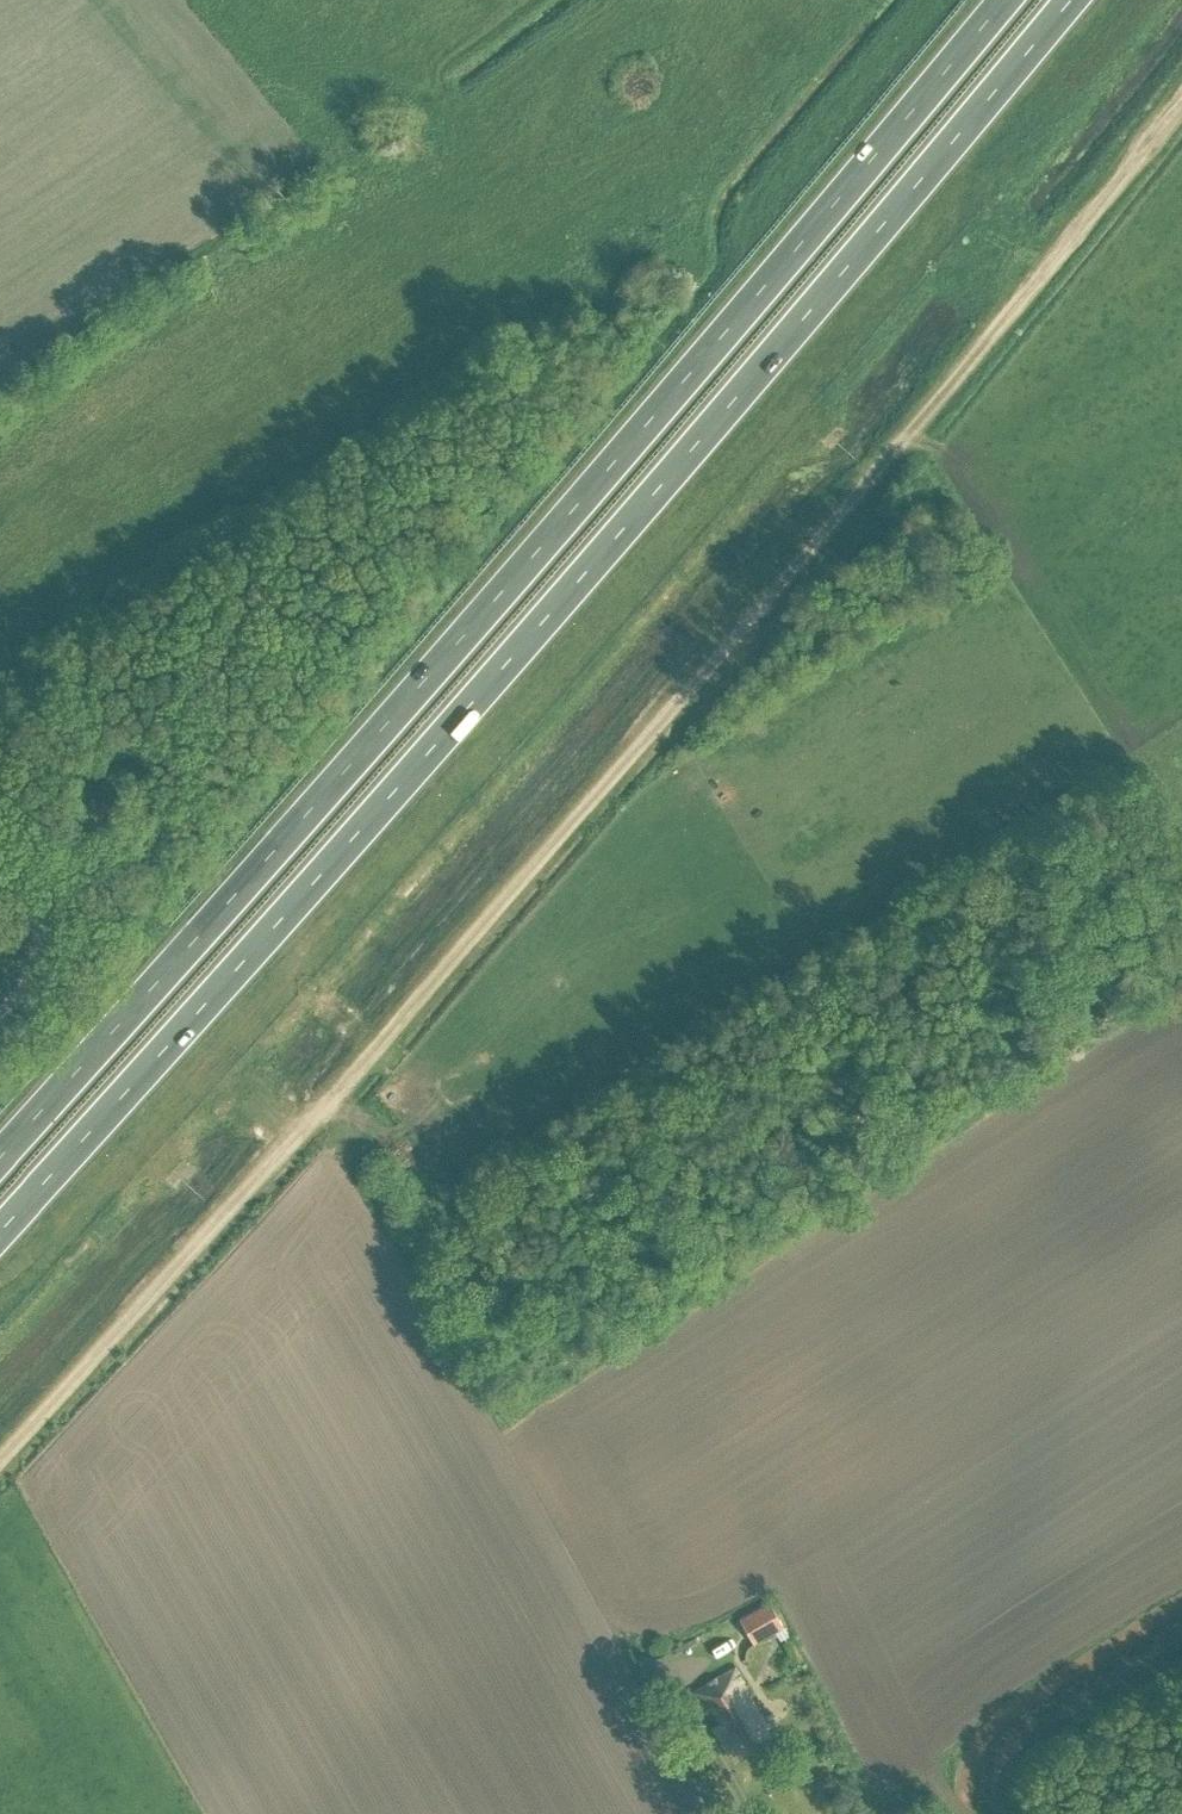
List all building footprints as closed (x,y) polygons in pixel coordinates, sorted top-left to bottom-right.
[(754,1645),(776,1632),(784,1628),(770,1602),(740,1619),(754,1645)] [(743,1683),(734,1667),(693,1691),(705,1713),(714,1708),(721,1721),(713,1726),(728,1753),(734,1749),(740,1759),(770,1742),(764,1731),(767,1729),(741,1684),(743,1683)]
